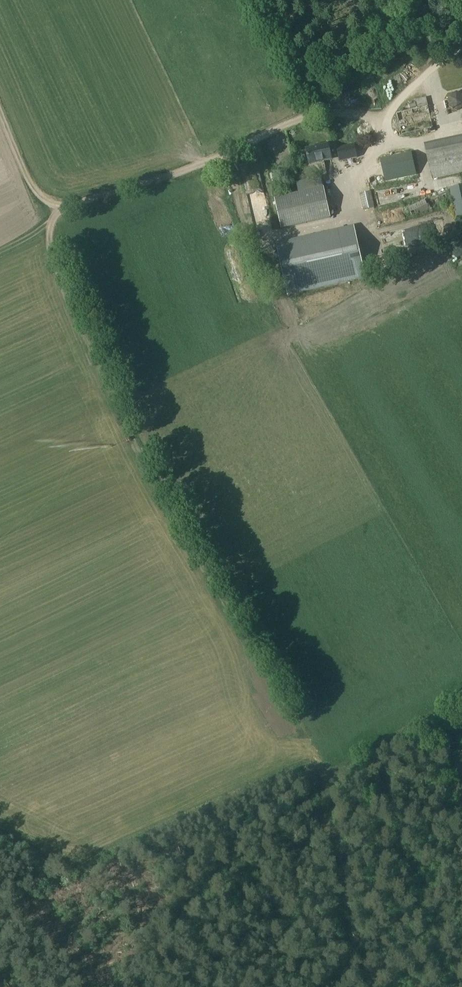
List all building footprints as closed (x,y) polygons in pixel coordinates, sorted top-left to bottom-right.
[(449,107),(458,111),(461,108),(461,94),(457,92),(448,97),(449,107)] [(426,98),(416,100),(418,109),(428,106),(426,98)] [(424,145),(432,180),(461,173),(461,136),(424,145)] [(386,166),(413,159),(409,143),(381,150),(386,166)] [(332,159),(329,144),(307,149),(310,164),(332,159)] [(356,158),(353,145),(338,148),(341,161),(356,158)] [(246,195),(249,195),(253,225),(264,223),(257,173),(243,175),(246,195)] [(408,207),(446,189),(444,184),(406,201),(408,207)] [(449,189),(455,217),(461,216),(461,186),(449,189)] [(324,189),(299,195),(275,200),(282,230),(331,219),(324,189)] [(452,200),(447,190),(409,208),(413,217),(452,200)] [(360,194),(363,210),(375,207),(371,192),(360,194)] [(353,228),(278,245),(289,295),(364,278),(353,228)]
